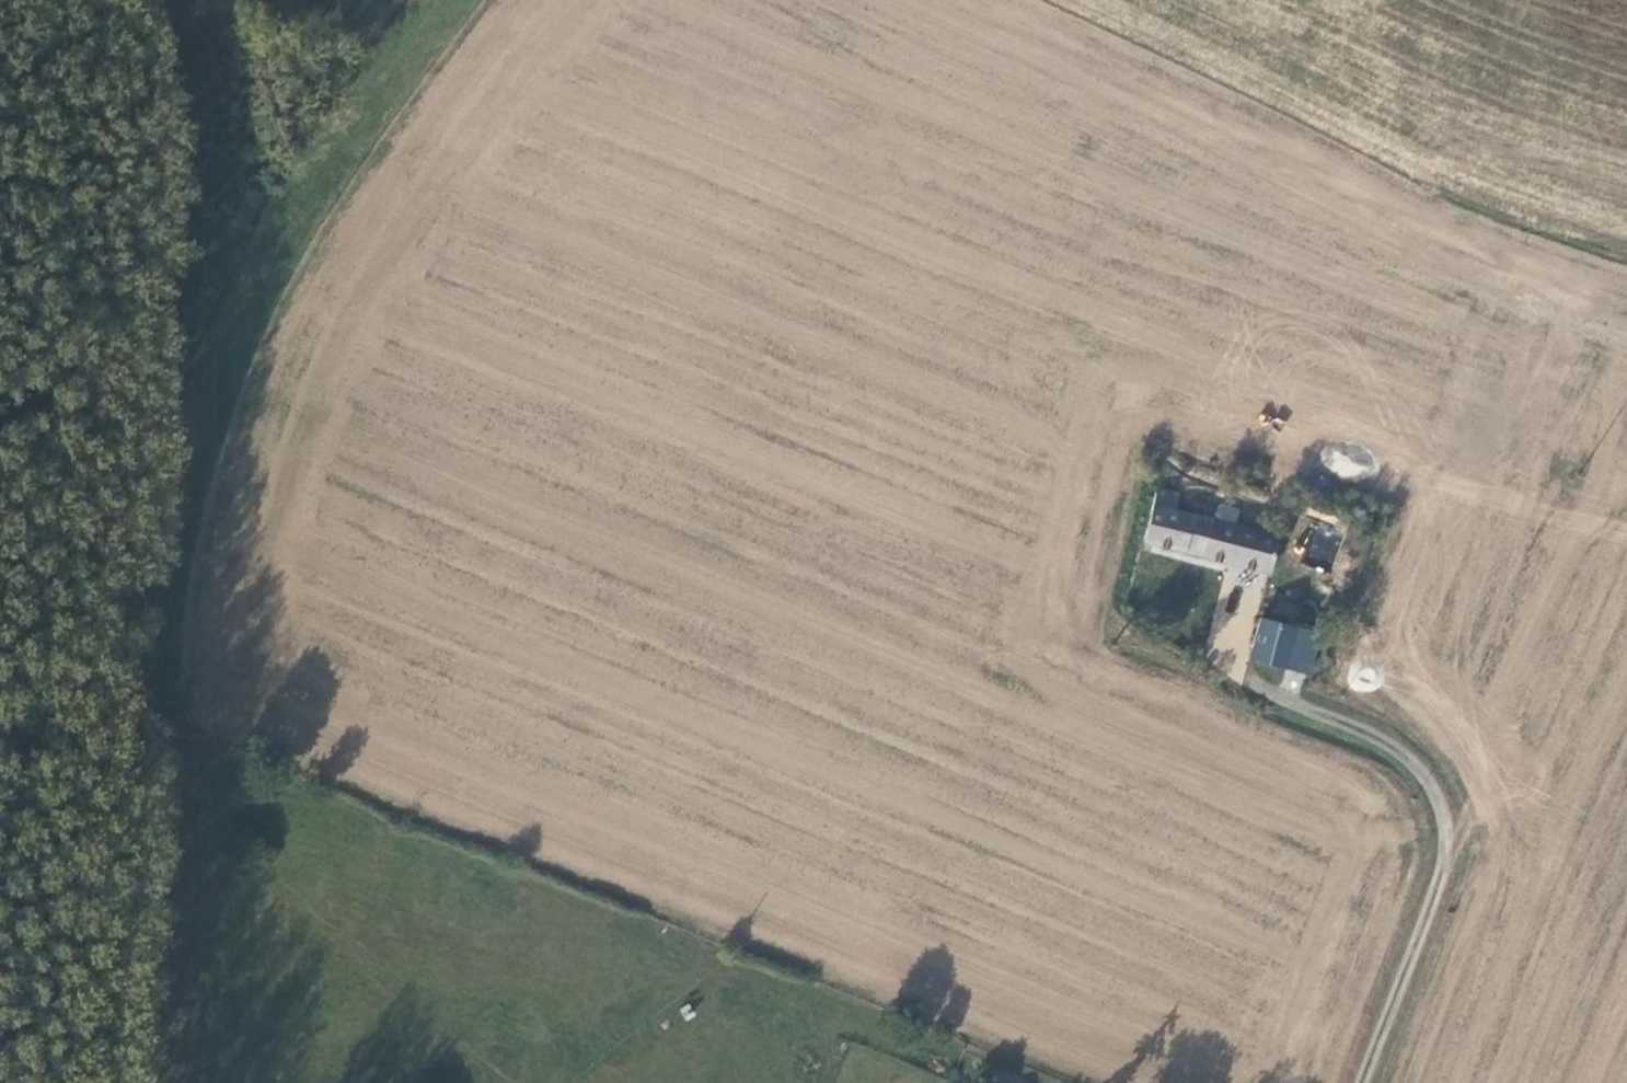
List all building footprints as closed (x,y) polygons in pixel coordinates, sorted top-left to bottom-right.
[(1270,535),(1150,502),(1140,537),(1264,573),(1270,535)] [(1317,523),(1300,557),(1326,570),(1343,537),(1317,523)] [(1247,657),(1281,665),(1291,622),(1259,614),(1247,657)] [(1291,622),(1281,665),(1305,671),(1316,629),(1291,622)]
